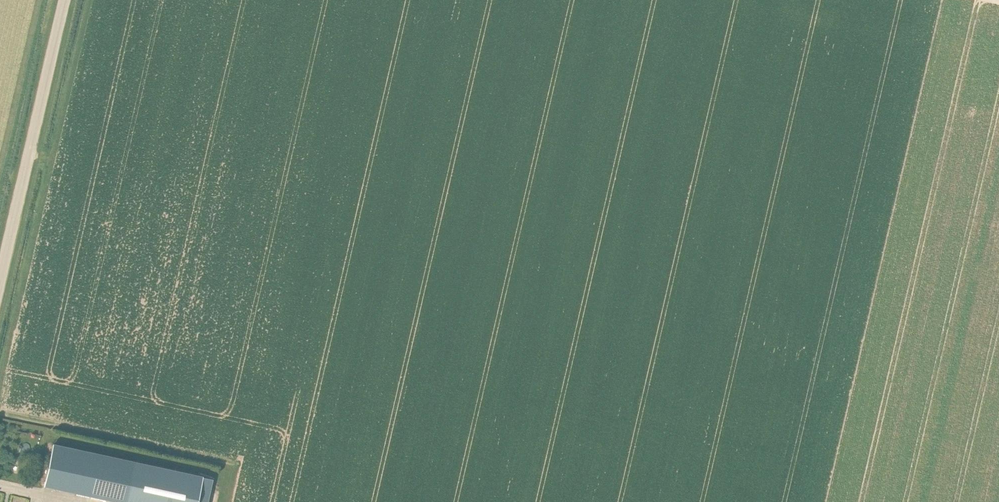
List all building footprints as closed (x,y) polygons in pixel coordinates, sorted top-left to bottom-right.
[(43,485),(122,501),(125,501),(133,462),(52,444),(43,485)] [(125,501),(197,501),(202,476),(203,475),(157,465),(133,460),(133,462),(125,501)]
